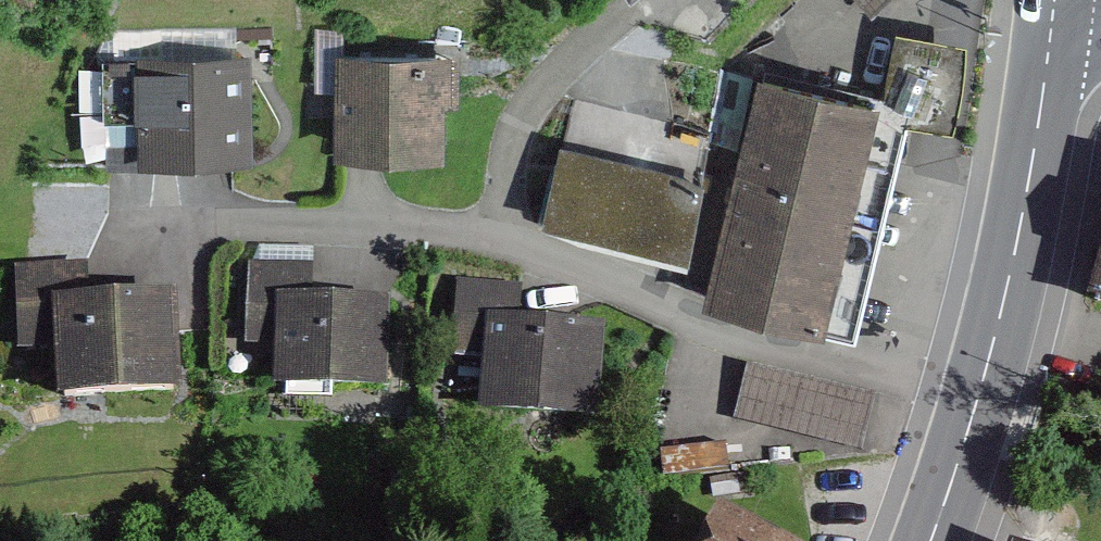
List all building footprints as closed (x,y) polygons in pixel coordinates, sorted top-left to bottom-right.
[(883,17),(903,0),(868,0),(883,17)] [(899,102),(768,75),(746,178),(726,272),(721,296),(871,327),(916,113),(976,126),(993,42),(915,26),(899,102)] [(449,42),(338,46),(342,151),(452,148),(449,42)] [(263,45),(101,51),(103,100),(145,99),(148,161),(267,157),(263,45)] [(746,178),(577,137),(555,232),(726,272),(746,178)] [(1082,293),(1100,300),(1100,237),(1082,293)] [(306,253),(236,253),(236,339),(279,339),(278,400),(385,401),(385,298),(306,298),(306,253)] [(91,257),(17,264),(25,345),(71,341),(77,414),(156,407),(169,388),(197,378),(189,290),(95,298),(91,257)] [(519,278),(458,274),(454,349),(485,351),(481,415),(603,423),(609,322),(517,317),(519,278)] [(893,399),(764,369),(745,418),(876,452),(893,399)] [(719,502),(699,540),(797,540),(719,502)]
